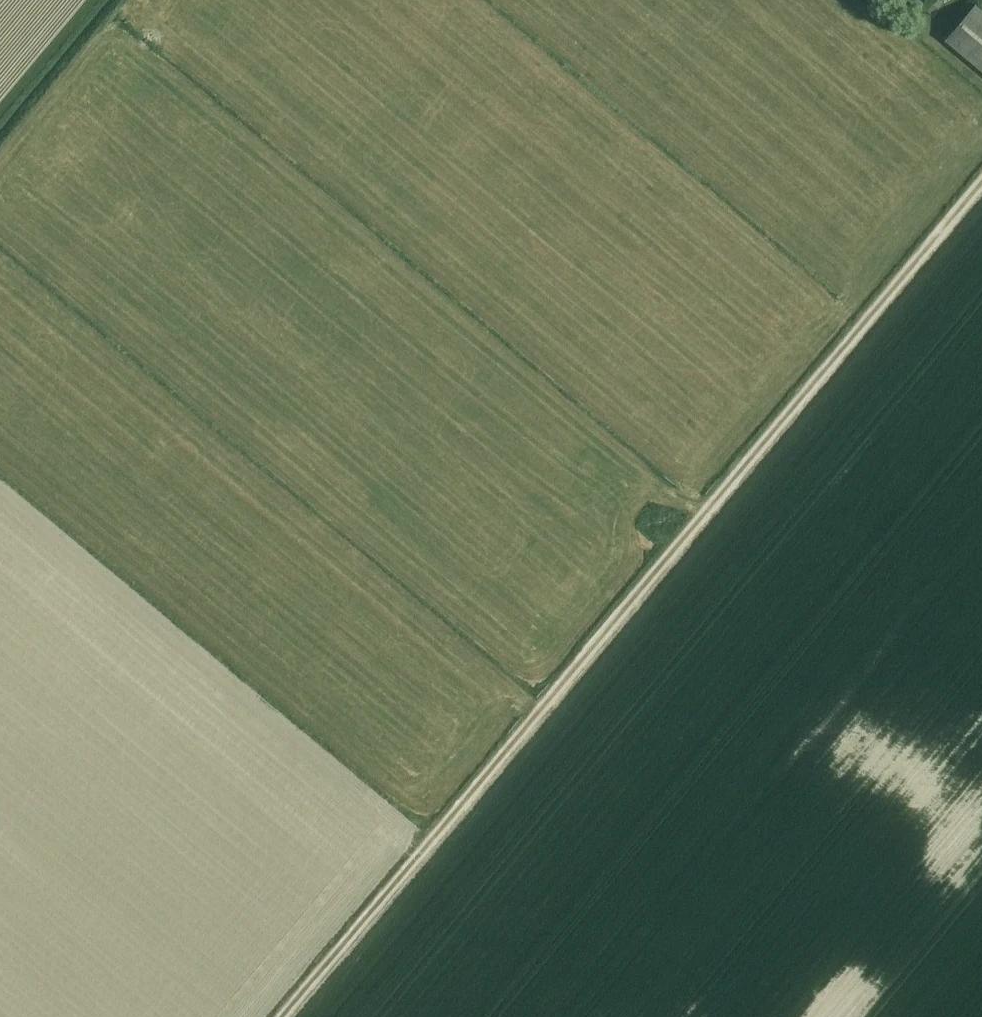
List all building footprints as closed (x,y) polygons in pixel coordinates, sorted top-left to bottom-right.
[(976,4),(945,41),(981,72),(981,9),(976,4)]
